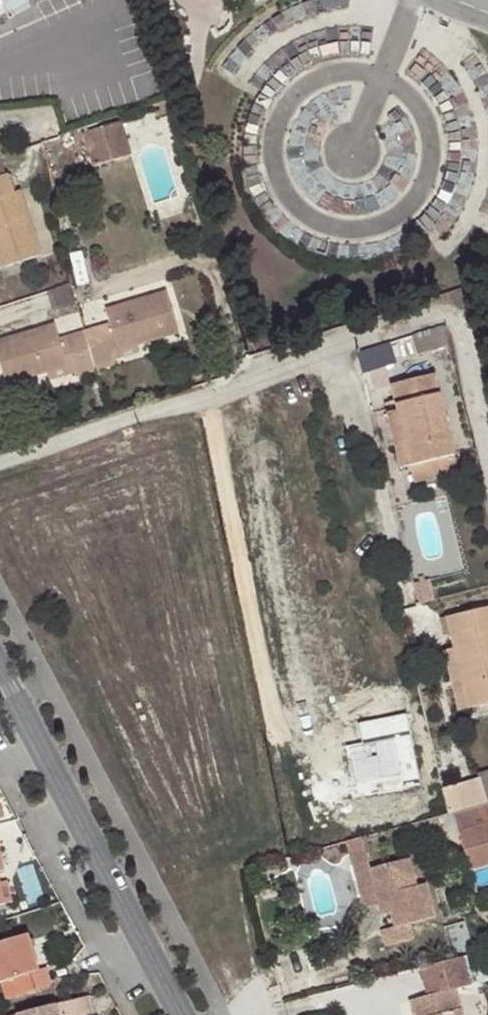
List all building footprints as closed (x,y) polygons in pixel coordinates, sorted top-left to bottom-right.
[(4,2),(10,12),(32,0),(2,0),(4,2)] [(126,121),(88,133),(99,166),(138,154),(126,121)] [(36,259),(29,237),(37,234),(23,192),(15,194),(9,175),(0,178),(0,260),(3,270),(36,259)] [(29,237),(36,259),(44,257),(37,234),(29,237)] [(110,324),(85,332),(96,370),(114,364),(111,353),(137,345),(180,332),(167,291),(105,310),(110,324)] [(85,332),(61,339),(56,325),(0,341),(0,361),(7,383),(48,372),(74,363),(78,375),(96,370),(85,332)] [(444,325),(413,336),(419,355),(449,344),(444,325)] [(401,340),(359,354),(362,364),(404,350),(401,340)] [(111,353),(114,364),(141,357),(137,345),(111,353)] [(51,384),(78,375),(74,363),(48,372),(51,384)] [(398,411),(411,466),(415,480),(458,470),(454,455),(436,376),(392,386),(398,411)] [(401,469),(411,466),(398,411),(388,413),(401,469)] [(448,619),(455,648),(443,651),(459,710),(487,703),(487,610),(448,619)] [(482,784),(443,795),(448,814),(454,812),(487,803),(482,784)] [(487,803),(454,812),(460,833),(487,825),(487,802),(487,803)] [(460,833),(471,871),(487,866),(487,825),(460,833)] [(371,875),(380,909),(390,906),(392,918),(396,931),(382,936),(387,953),(417,942),(413,928),(435,922),(426,888),(417,891),(410,863),(371,875)] [(390,906),(380,909),(382,920),(392,918),(390,906)] [(12,977),(16,993),(49,984),(45,968),(36,969),(27,933),(0,940),(0,979),(12,977)] [(455,987),(412,999),(416,1014),(464,1014),(455,987)] [(54,1004),(16,1014),(17,1014),(57,1014),(54,1004)]
